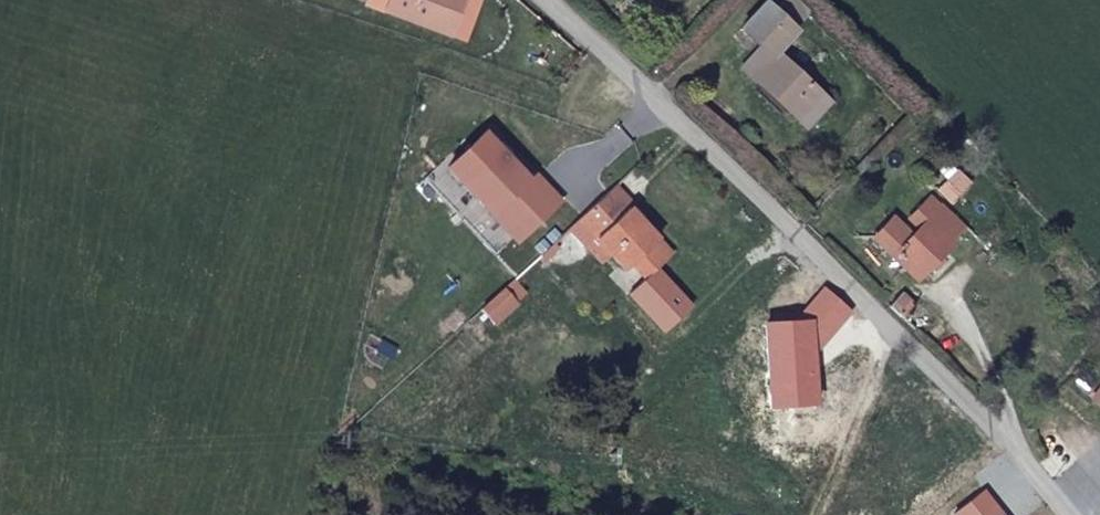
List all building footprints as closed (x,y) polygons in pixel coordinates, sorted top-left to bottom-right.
[(418,15),(421,0),(368,0),(418,15)] [(418,15),(435,20),(440,0),(421,0),(418,15)] [(756,0),(741,0),(721,20),(743,41),(722,60),(741,76),(745,71),(772,95),(767,99),(789,120),(813,92),(758,42),(779,20),(756,0)] [(779,20),(792,6),(786,0),(756,0),(779,20)] [(489,122),(454,161),(526,231),(563,192),(489,122)] [(641,191),(624,171),(574,220),(591,236),(600,226),(618,244),(631,258),(640,251),(656,267),(677,245),(661,229),(665,224),(636,194),(641,191)] [(882,211),(866,226),(905,267),(943,232),(936,224),(951,212),(920,177),(898,198),(911,215),(899,227),(882,211)] [(683,240),(665,224),(661,229),(677,245),(683,240)] [(600,226),(591,236),(609,255),(618,244),(600,226)] [(647,275),(656,267),(640,251),(631,258),(647,275)] [(513,280),(525,293),(533,285),(521,272),(513,280)] [(513,280),(489,303),(506,318),(527,295),(525,293),(513,280)] [(875,304),(893,322),(907,306),(893,288),(875,304)] [(368,322),(364,335),(380,344),(387,332),(368,322)] [(1081,360),(1096,374),(1084,389),(1099,402),(1099,333),(1081,360)]
